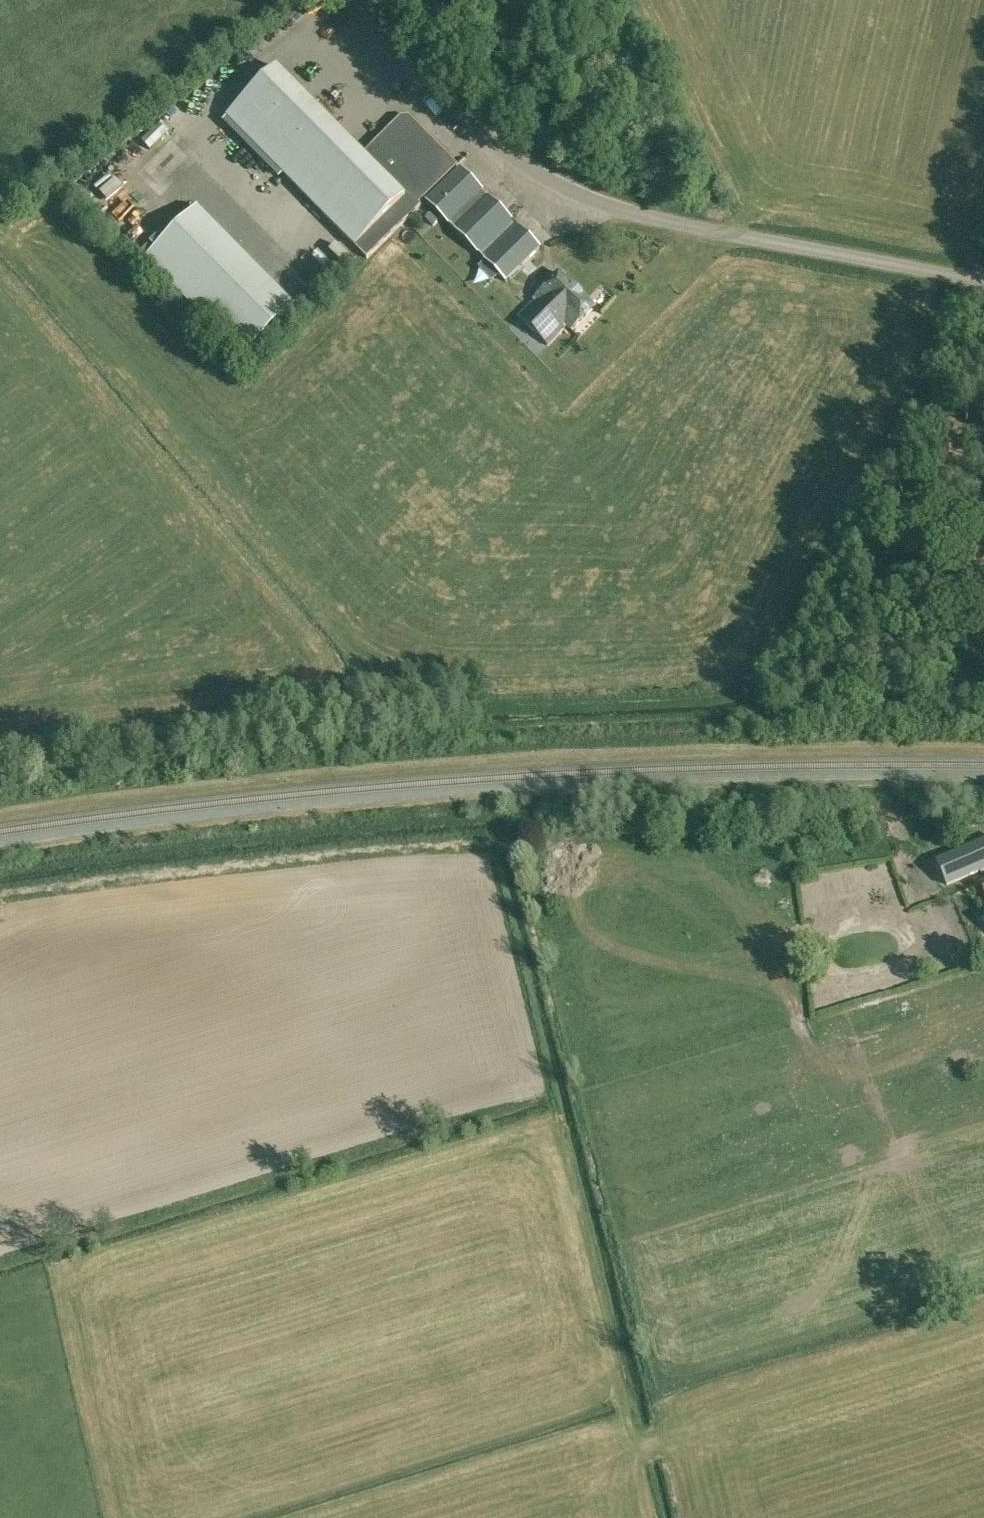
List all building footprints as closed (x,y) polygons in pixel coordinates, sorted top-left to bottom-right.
[(420,204),(418,202),(456,165),(409,115),(400,115),(363,153),(278,66),(226,117),(365,260),(420,204)] [(152,149),(169,132),(160,124),(143,141),(152,149)] [(542,249),(459,166),(425,201),(507,283),(542,249)] [(145,260),(241,358),(293,307),(197,209),(145,260)] [(594,307),(560,273),(536,298),(564,324),(571,330),(594,307)] [(564,324),(536,298),(513,321),(540,348),(564,324)] [(872,828),(874,840),(889,839),(887,826),(872,828)] [(942,865),(950,885),(979,872),(971,853),(942,865)]
